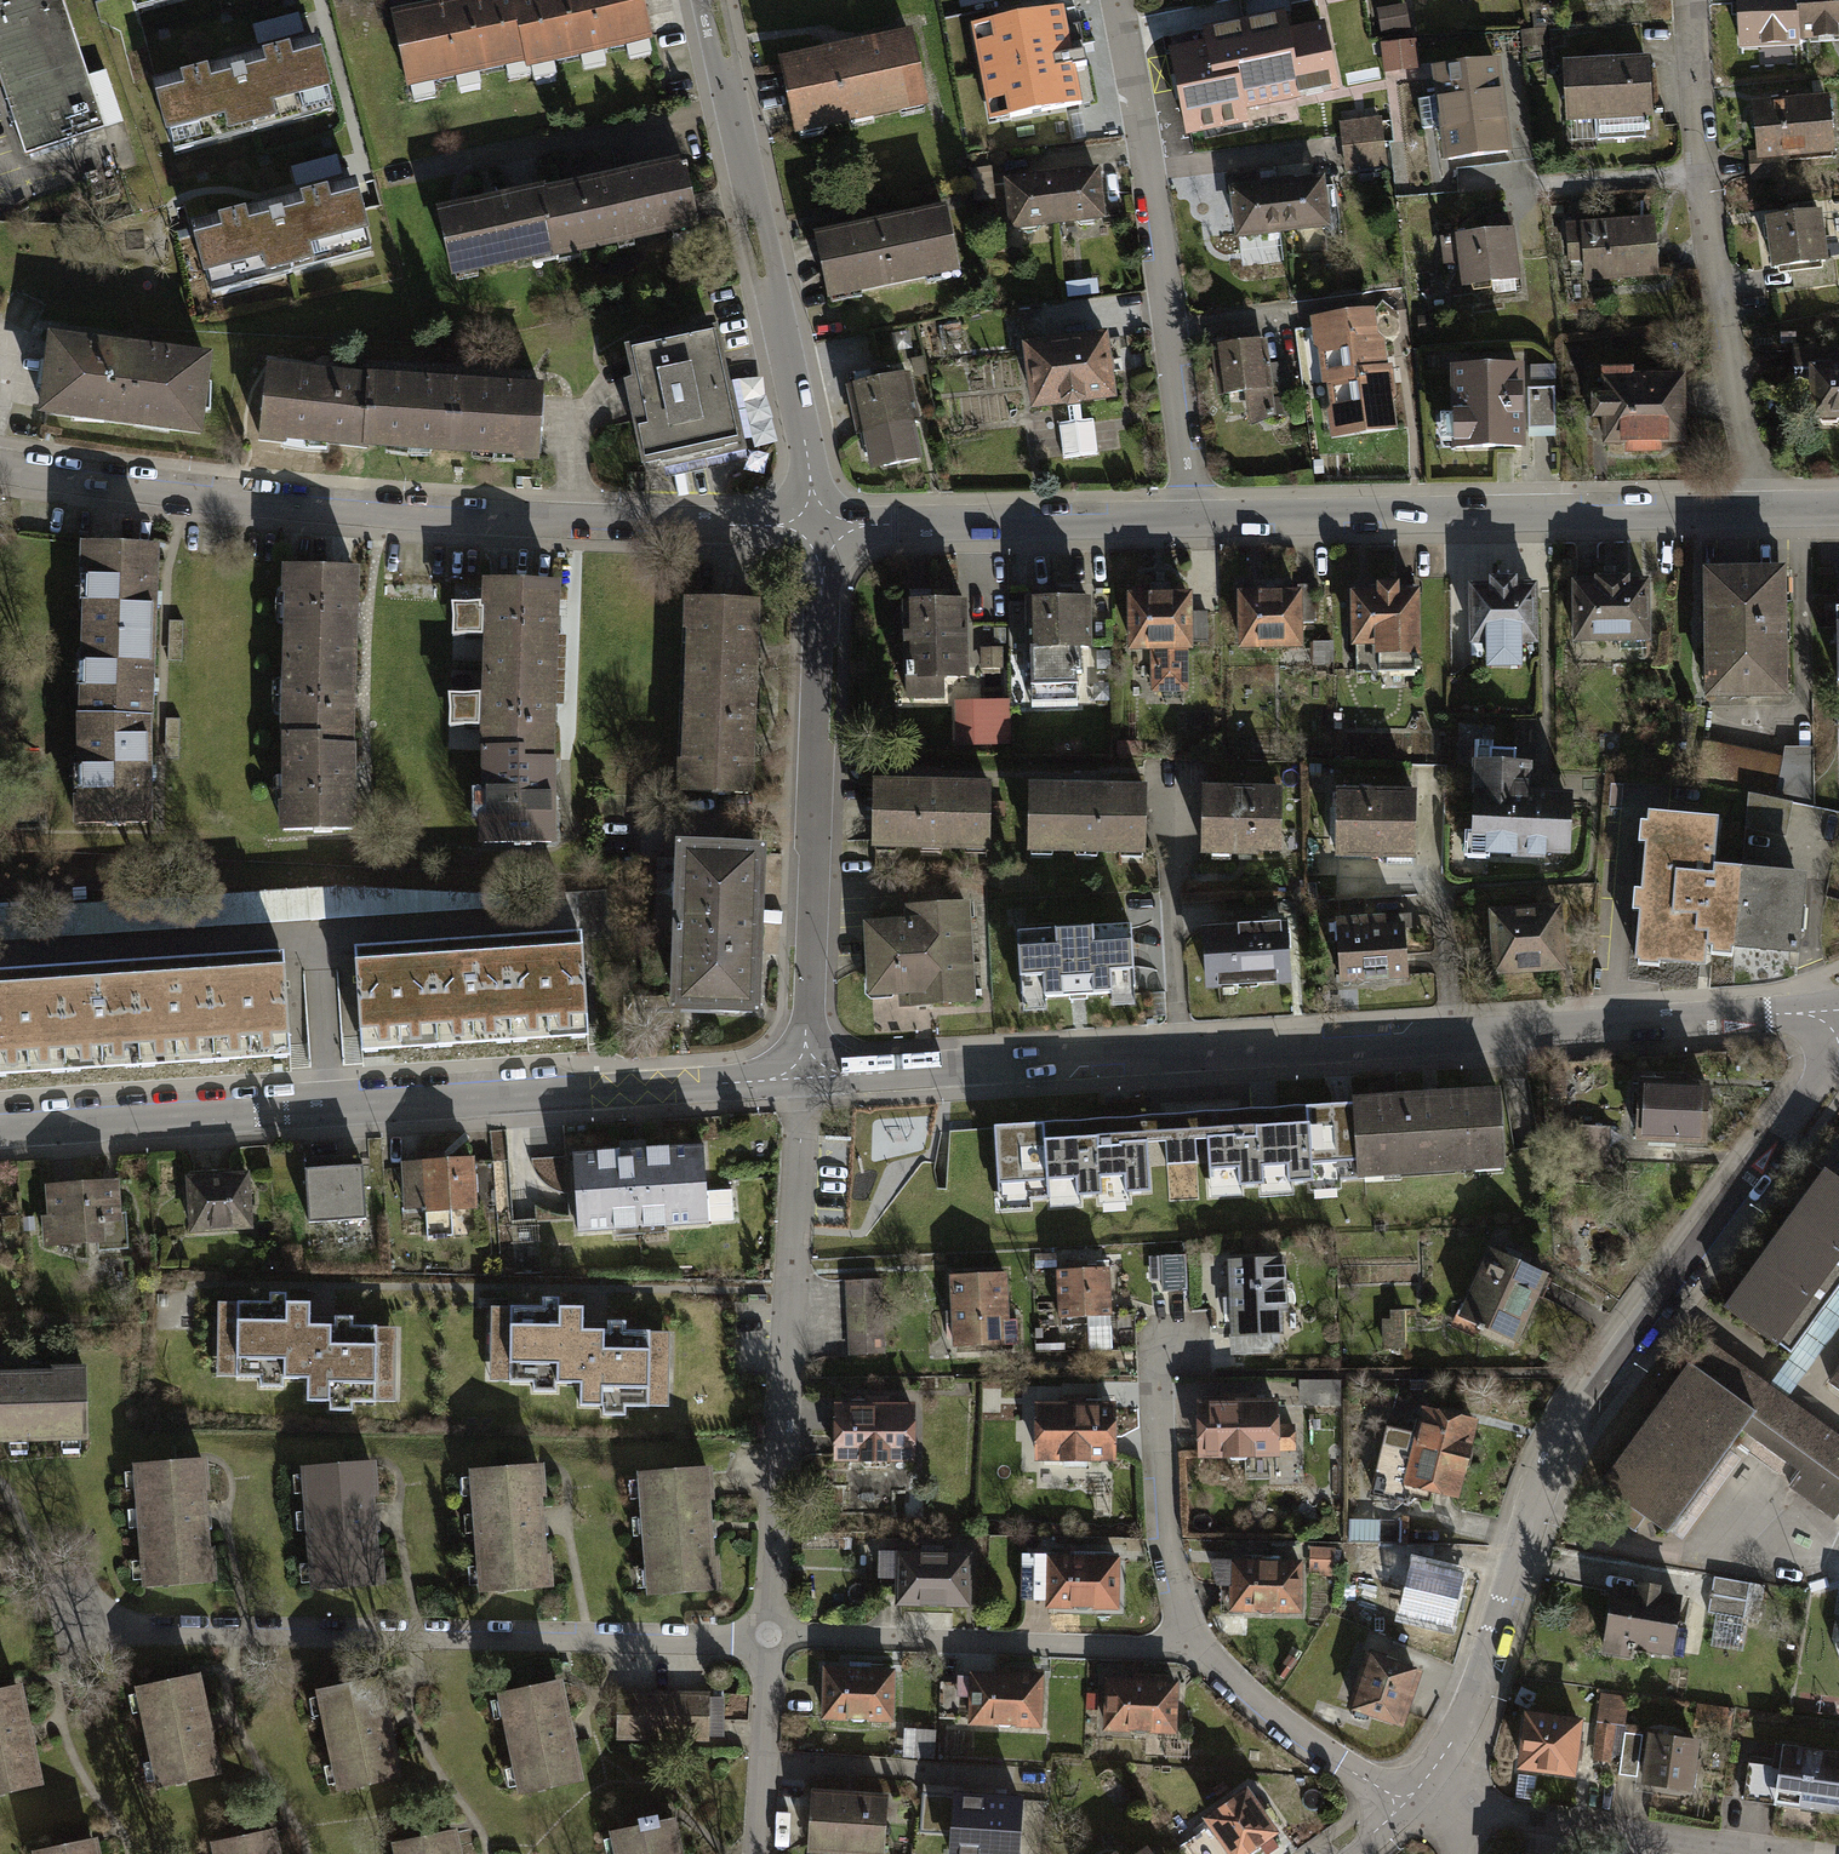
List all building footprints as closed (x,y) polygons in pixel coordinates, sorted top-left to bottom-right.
[(25,155),(123,123),(105,71),(88,77),(62,0),(0,0),(0,80),(25,155)] [(136,14),(191,0),(132,0),(136,14)] [(392,24),(408,99),(528,75),(529,78),(657,51),(647,0),(534,0),(523,2),(522,0),(507,0),(455,11),(392,24)] [(1802,53),(1801,47),(1838,46),(1838,0),(1739,0),(1741,55),(1802,53)] [(1382,31),(1408,26),(1403,5),(1378,10),(1382,31)] [(1005,90),(1010,118),(1081,104),(1074,68),(1086,66),(1084,53),(1072,56),(1063,10),(992,23),(997,51),(977,55),(984,94),(1005,90)] [(262,44),(307,34),(303,15),(258,25),(262,44)] [(1173,54),(1189,133),(1244,122),(1241,109),(1334,90),(1322,29),(1286,37),(1282,18),(1207,33),(1209,46),(1173,54)] [(1544,43),(1543,31),(1525,32),(1526,44),(1544,43)] [(786,69),(803,145),(935,117),(918,40),(845,56),(786,69)] [(1417,68),(1415,42),(1384,44),(1386,71),(1417,68)] [(236,66),(152,87),(170,158),(340,115),(322,44),(236,66)] [(1560,66),(1565,128),(1654,123),(1650,60),(1560,66)] [(1444,126),(1448,160),(1507,152),(1496,64),(1437,72),(1440,97),(1419,100),(1423,128),(1444,126)] [(1757,151),(1751,152),(1753,182),(1789,179),(1788,164),(1837,159),(1831,99),(1753,106),(1757,151)] [(1344,124),(1349,174),(1388,170),(1384,121),(1344,124)] [(1575,131),(1575,139),(1655,136),(1655,127),(1575,131)] [(295,164),(298,185),(345,178),(343,158),(295,164)] [(1068,168),(1051,170),(1058,222),(1076,220),(1080,225),(1093,224),(1096,218),(1101,217),(1095,173),(1069,176),(1068,168)] [(707,238),(691,169),(622,185),(551,201),(550,197),(505,207),(440,222),(455,288),(565,263),(567,270),(707,238)] [(1039,225),(1058,222),(1051,170),(1034,172),(1035,181),(1009,184),(1014,227),(1019,227),(1023,232),(1036,231),(1039,225)] [(1239,235),(1283,230),(1276,179),(1259,181),(1258,173),(1226,176),(1228,193),(1234,192),(1239,235)] [(1294,177),(1276,179),(1283,230),(1325,225),(1327,238),(1340,236),(1334,186),(1322,188),(1321,182),(1295,185),(1294,177)] [(995,214),(991,186),(977,188),(980,216),(995,214)] [(276,211),(190,233),(209,304),(379,261),(360,189),(276,211)] [(1767,225),(1774,275),(1791,273),(1793,290),(1836,284),(1833,260),(1827,261),(1822,218),(1767,225)] [(821,248),(833,308),(963,282),(951,222),(889,234),(821,248)] [(1586,230),(1568,231),(1570,271),(1589,270),(1590,288),(1662,283),(1658,223),(1586,228),(1586,230)] [(1462,246),(1469,295),(1524,287),(1517,238),(1462,246)] [(1326,381),(1331,381),(1363,376),(1363,374),(1382,371),(1381,359),(1383,359),(1381,344),(1374,345),(1371,316),(1347,318),(1347,324),(1324,327),(1326,344),(1322,349),(1326,381)] [(629,392),(647,471),(752,447),(733,371),(724,332),(630,354),(639,390),(629,392)] [(1026,345),(1035,413),(1125,401),(1115,333),(1026,345)] [(51,334),(38,415),(203,440),(215,360),(51,334)] [(1215,348),(1221,394),(1270,388),(1271,400),(1291,398),(1287,363),(1266,365),(1264,342),(1252,344),(1251,336),(1235,338),(1236,346),(1215,348)] [(1528,387),(1561,386),(1560,367),(1527,368),(1528,387)] [(546,463),(550,386),(371,377),(268,368),(261,444),(364,454),(546,463)] [(1455,371),(1456,448),(1521,447),(1520,370),(1455,371)] [(1387,371),(1382,371),(1363,374),(1363,376),(1331,381),(1334,408),(1340,411),(1342,429),(1366,426),(1367,430),(1392,428),(1388,399),(1392,398),(1390,383),(1388,383),(1387,371)] [(1816,428),(1838,427),(1838,373),(1814,374),(1816,428)] [(848,391),(859,440),(875,437),(884,473),(931,462),(912,377),(848,391)] [(1608,436),(1608,453),(1690,451),(1688,378),(1606,380),(1607,405),(1591,405),(1592,437),(1608,436)] [(1555,428),(1554,388),(1527,389),(1528,428),(1555,428)] [(1062,426),(1068,461),(1102,455),(1097,421),(1062,426)] [(163,548),(79,547),(78,714),(80,828),(163,827),(161,715),(163,548)] [(287,572),(283,735),(283,832),(362,832),(362,737),(366,574),(287,572)] [(1709,574),(1710,695),(1783,694),(1781,573),(1709,574)] [(1490,648),(1490,670),(1528,669),(1527,648),(1549,648),(1549,591),(1523,591),(1523,578),(1498,578),(1498,591),(1475,591),(1475,648),(1490,648)] [(1577,589),(1577,646),(1654,645),(1653,589),(1636,589),(1636,578),(1603,579),(1604,589),(1577,589)] [(1426,590),(1404,590),(1404,583),(1384,583),(1384,590),(1356,591),(1358,680),(1428,680),(1426,590)] [(561,752),(565,587),(489,585),(485,753),(487,851),(563,850),(561,752)] [(1198,596),(1133,598),(1135,655),(1152,655),(1154,697),(1189,696),(1187,653),(1200,653),(1198,596)] [(1241,600),(1243,654),(1309,652),(1307,598),(1241,600)] [(1091,601),(1030,602),(1032,710),(1093,708),(1091,601)] [(683,796),(759,800),(762,738),(766,650),(768,606),(693,602),(683,796)] [(906,604),(909,705),(978,703),(975,602),(906,604)] [(1335,642),(1313,645),(1317,666),(1338,662),(1335,642)] [(1776,799),(1784,762),(1703,746),(1696,783),(1748,793),(1776,799)] [(1472,749),(1470,844),(1576,845),(1576,783),(1535,783),(1536,750),(1472,749)] [(1028,770),(1026,844),(1146,847),(1147,772),(1028,770)] [(870,775),(869,842),(991,843),(992,776),(870,775)] [(1206,776),(1204,846),(1286,849),(1288,779),(1206,776)] [(1338,778),(1335,850),(1413,852),(1415,780),(1338,778)] [(1748,793),(1746,816),(1782,824),(1787,801),(1776,799),(1748,793)] [(1723,945),(1734,946),(1741,872),(1717,870),(1717,879),(1709,878),(1714,825),(1651,819),(1638,954),(1702,960),(1704,930),(1712,931),(1711,943),(1723,945)] [(677,1021),(766,1024),(769,931),(771,848),(683,845),(677,1021)] [(1742,861),(1741,872),(1734,946),(1797,951),(1797,944),(1793,944),(1799,877),(1759,873),(1760,863),(1742,861)] [(413,888),(229,894),(229,922),(414,916),(413,888)] [(1488,909),(1492,965),(1564,959),(1560,903),(1488,909)] [(980,1009),(973,905),(894,910),(895,924),(866,925),(871,1002),(900,1000),(901,1015),(980,1009)] [(1204,912),(1207,977),(1294,973),(1290,907),(1204,912)] [(1336,911),(1339,976),(1406,972),(1403,916),(1382,917),(1382,908),(1336,911)] [(1018,934),(1021,993),(1023,993),(1024,1012),(1048,1010),(1047,999),(1064,998),(1064,996),(1075,995),(1095,994),(1095,997),(1107,997),(1107,1007),(1135,1006),(1132,929),(1018,934)] [(353,954),(360,1060),(601,1044),(594,937),(353,954)] [(298,1064),(292,957),(0,972),(0,1080),(298,1064)] [(1641,1085),(1639,1144),(1709,1146),(1711,1087),(1641,1085)] [(1431,1099),(1356,1104),(1355,1099),(1230,1106),(1180,1110),(1183,1164),(1207,1164),(1208,1190),(1508,1173),(1503,1095),(1431,1099)] [(1139,1112),(993,1121),(998,1193),(1151,1183),(1150,1166),(1183,1164),(1180,1110),(1139,1112)] [(1574,1131),(1570,1169),(1607,1172),(1611,1134),(1574,1131)] [(700,1143),(567,1152),(573,1231),(705,1222),(700,1143)] [(471,1161),(404,1166),(408,1219),(476,1213),(471,1161)] [(1827,1167),(1723,1305),(1791,1356),(1838,1290),(1838,1176),(1827,1167)] [(304,1178),(309,1228),(368,1222),(362,1171),(304,1178)] [(185,1179),(189,1238),(253,1234),(250,1176),(185,1179)] [(45,1188),(50,1248),(119,1243),(114,1182),(45,1188)] [(739,1222),(737,1189),(714,1191),(716,1224),(739,1222)] [(1492,1254),(1463,1320),(1525,1348),(1554,1282),(1492,1254)] [(1166,1258),(1167,1293),(1191,1292),(1189,1257),(1166,1258)] [(1230,1265),(1233,1341),(1293,1338),(1291,1263),(1230,1265)] [(1112,1265),(1060,1267),(1062,1314),(1114,1312),(1112,1265)] [(952,1268),(953,1345),(1009,1343),(1008,1267),(952,1268)] [(844,1279),(847,1353),(885,1351),(882,1278),(844,1279)] [(393,1396),(395,1321),(351,1320),(351,1312),(335,1311),(334,1318),(306,1318),(307,1295),(284,1294),(284,1287),(270,1287),(270,1297),(219,1296),(218,1369),(260,1369),(260,1379),(281,1380),(281,1369),(305,1369),(304,1392),(329,1393),(329,1403),(352,1404),(353,1395),(393,1396)] [(1791,1356),(1768,1387),(1786,1400),(1838,1328),(1838,1290),(1791,1356)] [(668,1402),(669,1325),(627,1324),(627,1316),(611,1316),(611,1323),(582,1322),(582,1299),(559,1299),(559,1292),(547,1292),(547,1302),(493,1301),(491,1375),(534,1375),(534,1385),(559,1386),(559,1374),(579,1375),(579,1398),(603,1399),(603,1409),(630,1410),(630,1401),(668,1402)] [(1409,1351),(1409,1315),(1388,1314),(1387,1351),(1409,1351)] [(1835,1517),(1838,1512),(1838,1439),(1786,1400),(1768,1387),(1717,1351),(1702,1372),(1690,1362),(1601,1485),(1615,1496),(1605,1510),(1634,1532),(1645,1517),(1669,1535),(1743,1426),(1801,1469),(1790,1484),(1835,1517)] [(91,1440),(90,1369),(0,1370),(0,1441),(91,1440)] [(1831,1386),(1838,1392),(1838,1375),(1831,1386)] [(1307,1405),(1344,1406),(1344,1383),(1307,1383),(1307,1405)] [(833,1396),(832,1453),(916,1455),(917,1398),(833,1396)] [(1037,1396),(1037,1454),(1119,1454),(1119,1396),(1037,1396)] [(1196,1400),(1198,1455),(1286,1453),(1284,1397),(1196,1400)] [(1425,1413),(1406,1489),(1464,1503),(1483,1427),(1425,1413)] [(1757,1444),(1750,1453),(1786,1479),(1793,1470),(1757,1444)] [(1682,1541),(1741,1459),(1730,1452),(1672,1533),(1682,1541)] [(472,1467),(481,1587),(553,1582),(545,1462),(472,1467)] [(305,1469),(314,1589),(386,1584),(378,1464),(305,1469)] [(643,1470),(651,1590),(723,1585),(719,1521),(715,1465),(643,1470)] [(137,1471),(145,1591),(218,1586),(209,1466),(137,1471)] [(903,1554),(901,1609),(973,1612),(975,1557),(903,1554)] [(1215,1582),(1230,1582),(1230,1608),(1304,1608),(1304,1556),(1210,1555),(1215,1582)] [(1050,1561),(1047,1613),(1124,1617),(1127,1564),(1050,1561)] [(1411,1571),(1400,1617),(1458,1631),(1469,1584),(1411,1571)] [(1614,1579),(1603,1648),(1634,1652),(1636,1639),(1670,1644),(1678,1590),(1658,1587),(1659,1579),(1640,1576),(1639,1583),(1614,1579)] [(1717,1576),(1709,1610),(1754,1620),(1762,1586),(1717,1576)] [(1351,1712),(1401,1731),(1423,1672),(1373,1653),(1351,1712)] [(824,1664),(823,1718),(894,1720),(896,1665),(824,1664)] [(958,1694),(969,1695),(969,1717),(969,1723),(1044,1728),(1048,1669),(971,1666),(971,1674),(959,1673),(958,1681),(958,1694)] [(139,1688),(158,1795),(223,1783),(204,1676),(139,1688)] [(1107,1676),(1104,1729),(1179,1733),(1182,1680),(1107,1676)] [(509,1692),(527,1799),(593,1787),(574,1680),(509,1692)] [(958,1694),(958,1681),(940,1681),(939,1716),(969,1717),(969,1695),(958,1694)] [(321,1693),(340,1800),(405,1789),(387,1682),(321,1693)] [(44,1790),(25,1683),(0,1688),(0,1798),(44,1790)] [(1601,1691),(1593,1756),(1608,1758),(1613,1719),(1625,1721),(1628,1694),(1601,1691)] [(620,1694),(618,1739),(707,1743),(708,1697),(620,1694)] [(1525,1705),(1516,1763),(1577,1773),(1586,1715),(1525,1705)] [(935,1728),(904,1727),(902,1754),(934,1756),(935,1728)] [(1650,1727),(1643,1779),(1694,1786),(1701,1735),(1650,1727)] [(1625,1731),(1619,1772),(1637,1775),(1643,1733),(1625,1731)] [(1773,1801),(1838,1810),(1838,1750),(1782,1742),(1773,1801)] [(950,1853),(1020,1853),(1023,1791),(953,1786),(953,1794),(951,1832),(950,1853)] [(1276,1833),(1245,1786),(1202,1815),(1209,1825),(1228,1853),(1244,1853),(1276,1833)] [(808,1787),(804,1847),(885,1852),(889,1792),(808,1787)] [(951,1832),(953,1794),(923,1792),(920,1830),(951,1832)] [(621,1853),(684,1853),(677,1822),(616,1834),(621,1853)] [(1209,1825),(1179,1845),(1185,1853),(1228,1853),(1209,1825)] [(218,1853),(281,1853),(277,1836),(216,1848),(218,1853)] [(396,1853),(459,1853),(456,1837),(395,1849),(396,1853)] [(1151,1841),(1131,1853),(1160,1853),(1151,1841)] [(96,1842),(37,1853),(99,1853),(96,1842)] [(1102,1853),(1127,1853),(1120,1843),(1102,1853)]
